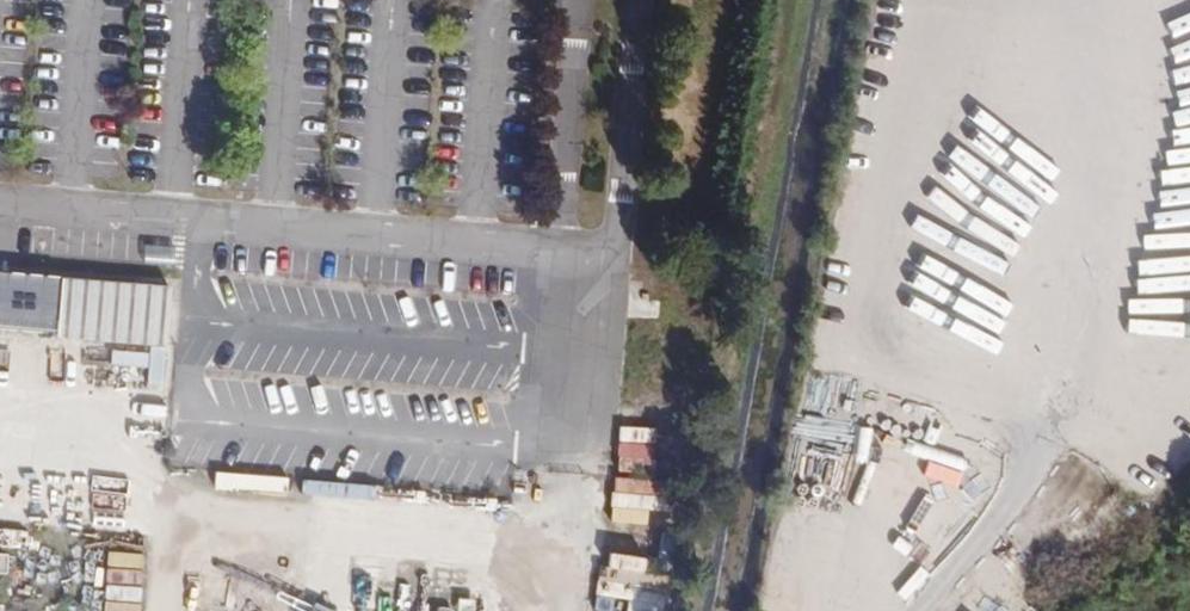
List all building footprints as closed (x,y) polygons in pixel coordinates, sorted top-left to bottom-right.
[(61,281),(0,276),(0,320),(57,325),(61,281)] [(167,290),(61,281),(57,325),(56,339),(162,348),(167,290)] [(620,409),(616,487),(654,489),(658,411),(620,409)] [(668,580),(632,578),(630,610),(666,610),(668,580)]
